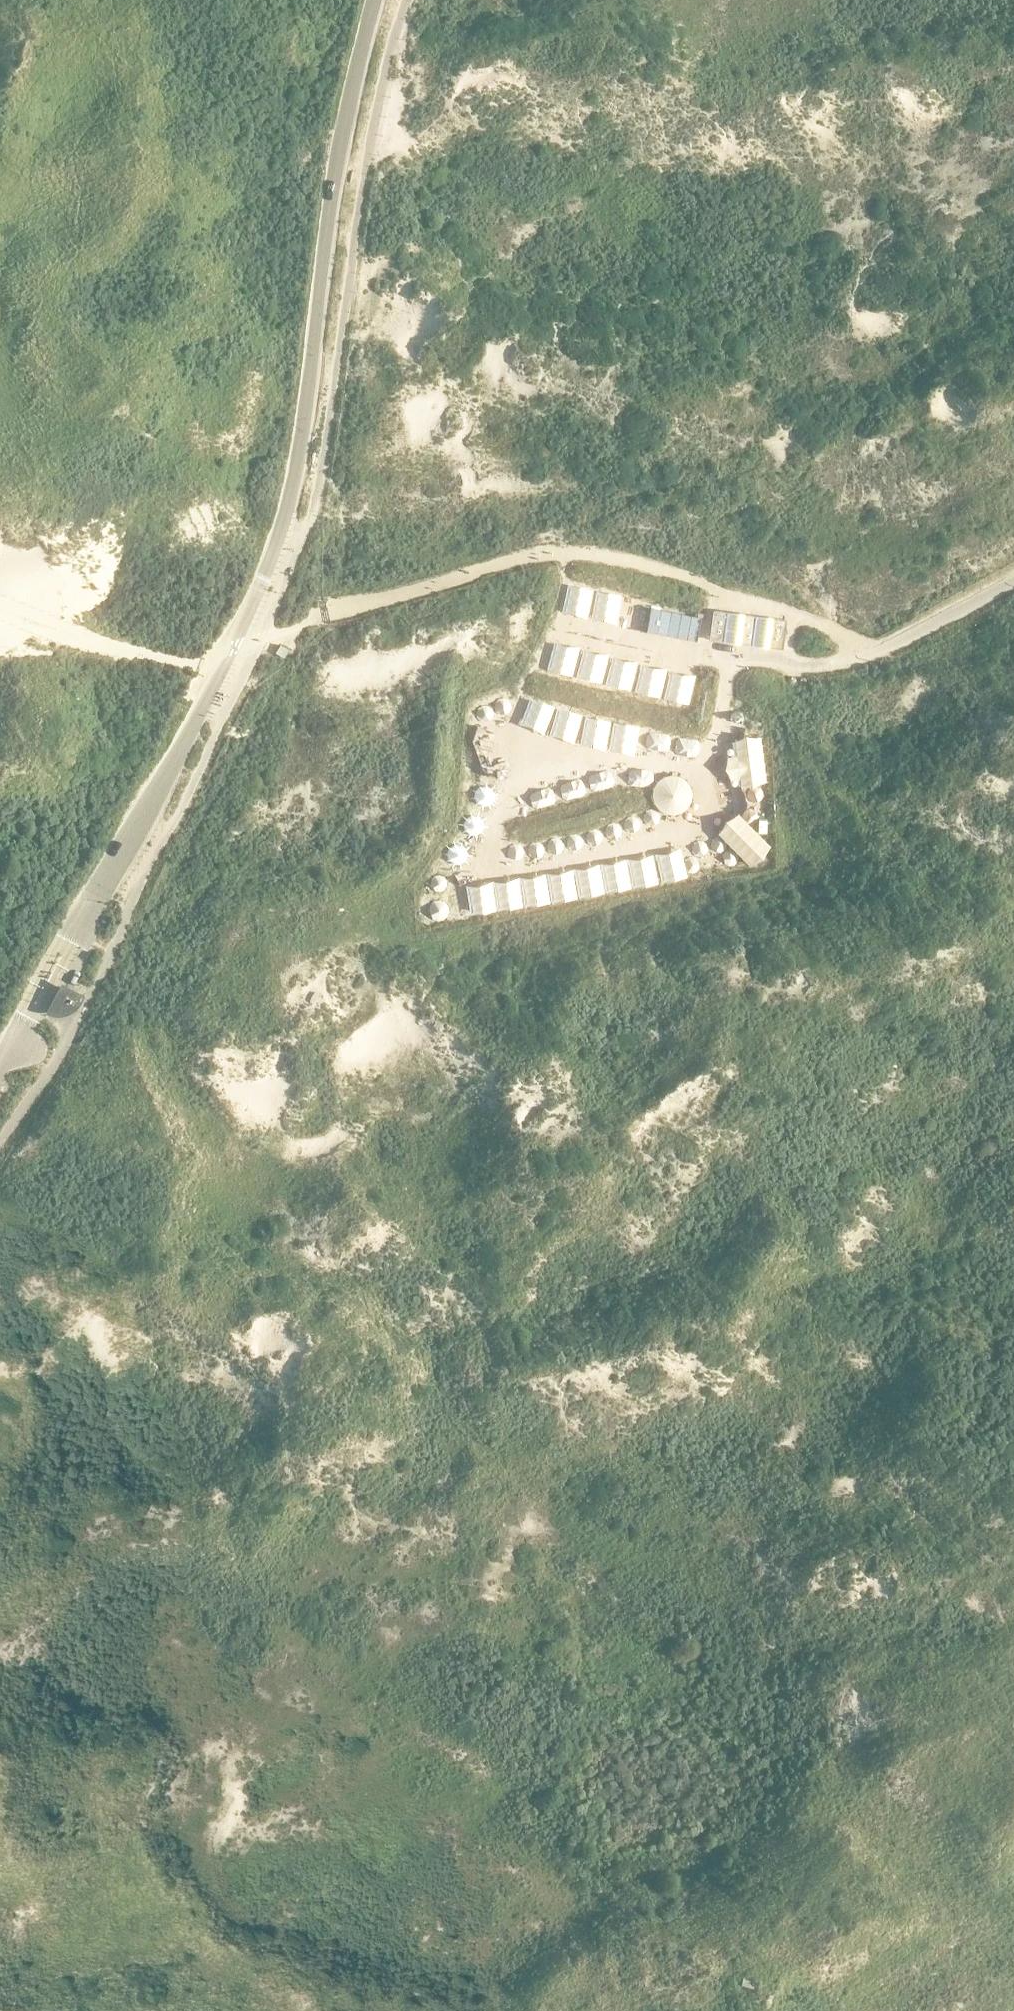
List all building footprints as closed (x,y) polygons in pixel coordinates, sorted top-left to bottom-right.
[(709,639),(782,649),(786,620),(713,610),(709,639)] [(548,665),(571,671),(578,647),(554,641),(548,665)] [(577,673),(601,679),(606,654),(583,649),(577,673)] [(611,657),(607,682),(631,686),(635,661),(611,657)] [(637,689),(661,692),(664,668),(640,665),(637,689)] [(520,748),(588,758),(594,713),(531,704),(529,719),(525,719),(520,748)] [(683,811),(691,779),(663,772),(654,804),(683,811)] [(751,866),(772,845),(738,810),(716,830),(751,866)] [(62,989),(48,1014),(55,1016),(62,1016),(68,1013),(74,1010),(78,1004),(81,998),(62,989)]
